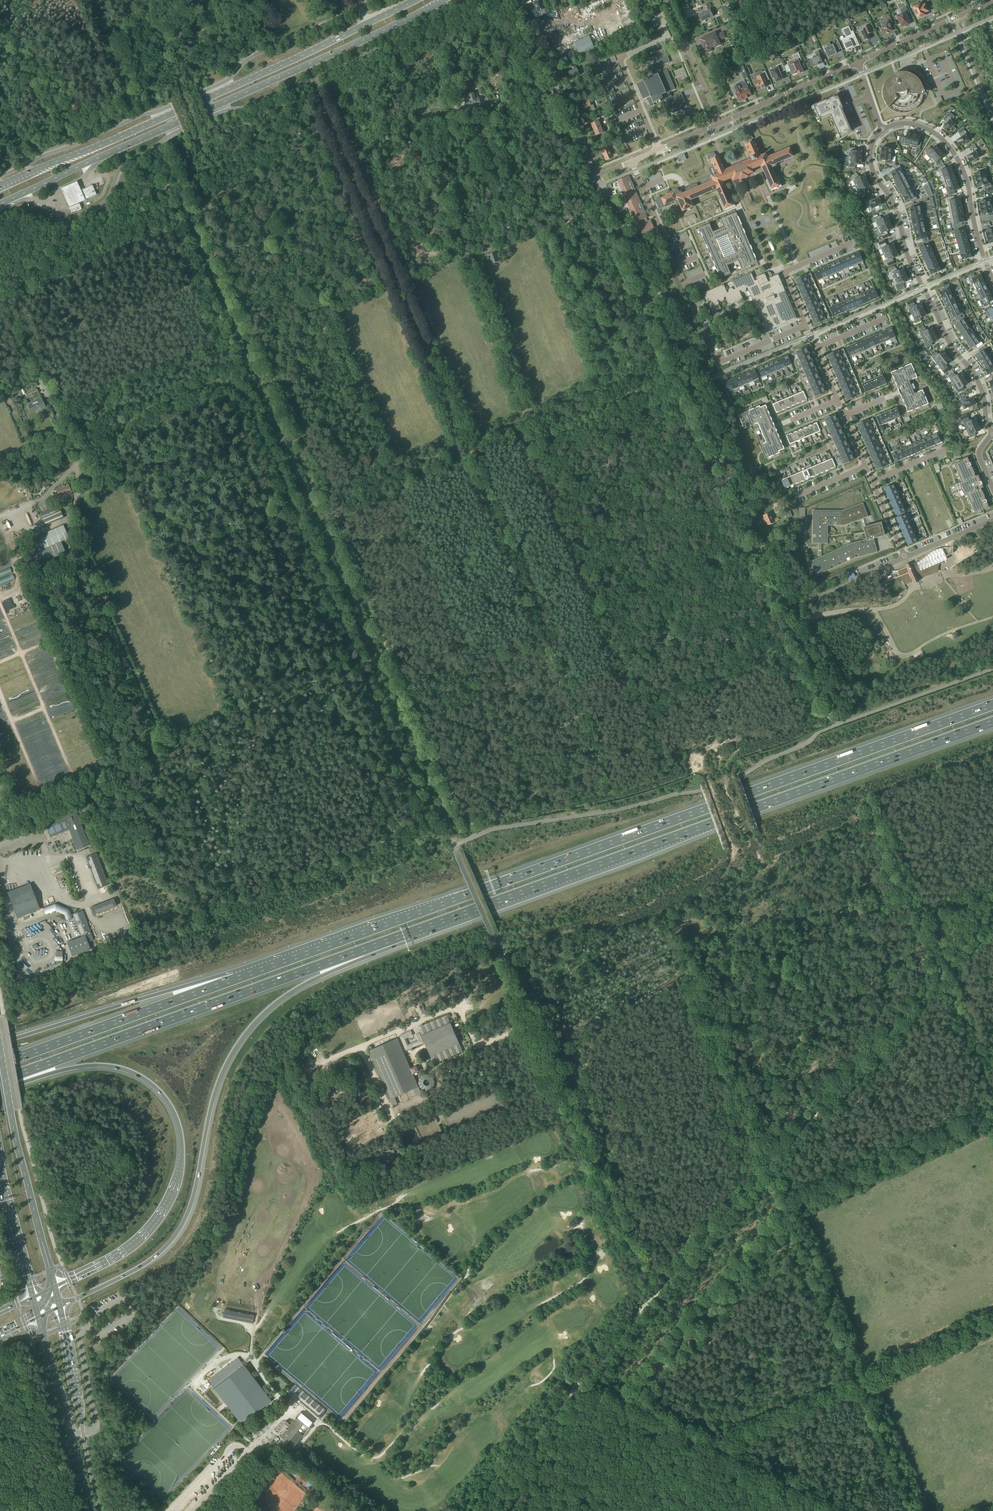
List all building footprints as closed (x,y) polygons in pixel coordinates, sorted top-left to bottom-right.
[(541,0),(538,0),(533,2),(538,13),(545,10),(541,0)] [(701,22),(712,17),(710,12),(711,12),(709,7),(710,7),(709,4),(702,6),(705,12),(698,15),(701,22)] [(912,7),(918,19),(925,16),(924,13),(928,11),(925,4),(921,6),(920,4),(912,7)] [(908,17),(907,15),(909,14),(906,7),(900,10),(902,14),(897,17),(902,28),(906,26),(907,27),(911,25),(909,20),(908,17)] [(885,35),(890,33),(889,32),(892,31),(889,24),(892,23),(889,16),(885,18),(886,19),(879,22),(883,30),(881,31),(883,35),(885,34),(885,35)] [(547,44),(569,35),(566,26),(554,30),(552,27),(548,29),(546,22),(538,25),(547,44)] [(865,42),(868,40),(869,39),(868,38),(870,37),(869,34),(872,32),(869,25),(865,26),(866,28),(859,31),(864,41),(865,42)] [(851,32),(849,27),(842,30),(844,35),(845,34),(847,38),(842,40),(844,44),(842,45),(843,48),(843,49),(844,50),(844,51),(851,48),(849,46),(858,42),(853,31),(851,32)] [(582,30),(572,34),(575,40),(585,36),(582,30)] [(703,47),(704,47),(706,53),(707,52),(708,53),(711,52),(710,51),(711,51),(710,48),(716,46),(716,47),(719,46),(718,45),(719,45),(718,41),(726,38),(723,32),(715,35),(715,34),(700,40),(701,41),(700,41),(702,47),(703,46),(703,47)] [(580,56),(595,50),(589,36),(574,42),(580,56)] [(827,58),(834,55),(833,52),(836,51),(833,44),(826,47),(826,48),(821,50),(823,54),(824,56),(825,58),(827,57),(827,58)] [(642,100),(646,98),(650,107),(654,106),(653,103),(655,103),(656,104),(660,102),(660,100),(662,100),(663,101),(666,100),(672,113),(686,107),(680,93),(671,97),(669,92),(675,90),(666,70),(661,73),(658,67),(669,63),(664,49),(645,57),(648,66),(647,66),(649,71),(650,71),(653,76),(643,80),(643,81),(635,84),(642,100)] [(817,57),(808,60),(811,67),(812,66),(813,67),(816,66),(822,63),(821,61),(822,61),(821,60),(824,59),(822,54),(820,55),(818,51),(815,52),(817,57)] [(801,61),(798,53),(792,56),(794,59),(786,62),(792,75),(793,76),(797,74),(797,75),(803,73),(798,62),(801,61)] [(779,73),(784,70),(781,64),(776,66),(777,67),(769,71),(772,79),(774,78),(776,83),(782,80),(780,75),(781,75),(780,73),(779,73)] [(575,69),(574,65),(570,67),(572,71),(568,73),(571,79),(579,76),(576,69),(575,69)] [(769,86),(765,78),(768,77),(765,71),(762,73),(763,75),(756,78),(757,80),(753,82),(756,88),(760,86),(762,89),(769,86)] [(885,103),(886,104),(887,106),(888,107),(889,108),(891,110),(894,111),(898,113),(901,113),(904,113),(908,113),(912,111),(915,109),(918,106),(920,104),(922,100),(923,97),(923,95),(926,95),(921,82),(919,80),(917,79),(915,77),(913,75),(911,74),(908,73),(905,72),(901,72),(898,73),(895,74),(892,76),(888,78),(886,81),(884,85),(883,88),(882,92),(883,96),(883,99),(885,103)] [(736,93),(739,102),(743,100),(743,99),(745,98),(749,97),(749,96),(751,96),(745,82),(733,87),(734,88),(733,89),(734,93),(735,92),(736,93)] [(475,94),(475,93),(467,95),(469,100),(465,101),(467,108),(480,104),(482,103),(480,97),(478,98),(477,94),(475,94)] [(842,108),(837,97),(834,98),(834,97),(829,99),(829,100),(826,101),(826,100),(813,106),(819,120),(830,115),(839,137),(850,132),(840,109),(842,108)] [(590,103),(588,100),(581,103),(584,109),(590,106),(592,111),(595,110),(592,102),(590,103)] [(947,123),(943,128),(948,132),(950,129),(951,130),(953,127),(952,126),(956,122),(953,119),(955,117),(950,113),(950,114),(948,116),(947,114),(943,119),(944,121),(947,123)] [(593,130),(601,127),(600,124),(601,123),(600,120),(590,124),(593,130)] [(474,137),(492,132),(490,127),(473,132),(474,137)] [(601,127),(593,130),(595,136),(605,132),(604,129),(602,129),(601,127)] [(961,137),(956,141),(960,147),(963,145),(966,143),(966,142),(970,139),(964,131),(959,135),(961,137)] [(902,137),(900,143),(903,144),(903,145),(909,147),(913,133),(912,133),(912,134),(910,134),(910,133),(906,132),(905,138),(902,137)] [(913,133),(909,147),(916,148),(916,147),(919,148),(921,142),(917,141),(919,136),(913,134),(913,133)] [(752,141),(751,140),(753,139),(752,138),(749,135),(743,137),(744,142),(746,142),(746,143),(744,145),(750,159),(749,159),(726,169),(724,170),(718,156),(717,157),(714,153),(707,156),(708,160),(710,160),(711,160),(711,161),(711,163),(712,163),(714,167),(711,168),(710,167),(707,169),(711,176),(695,183),(696,184),(689,187),(691,190),(685,192),(681,194),(681,192),(680,192),(679,193),(677,190),(670,193),(670,194),(661,198),(659,199),(659,197),(656,198),(656,200),(654,201),(658,210),(659,210),(665,207),(664,206),(664,205),(668,203),(673,201),(676,200),(681,211),(683,211),(692,206),(690,200),(706,193),(711,191),(712,194),(714,193),(717,192),(724,209),(733,205),(730,200),(722,182),(730,179),(731,179),(732,181),(738,179),(739,180),(748,176),(747,175),(753,173),(752,169),(760,166),(763,173),(767,182),(771,190),(778,187),(779,186),(777,181),(771,168),(776,166),(775,165),(775,164),(792,156),(791,152),(789,147),(788,147),(771,155),(769,151),(768,151),(763,153),(764,154),(762,154),(760,155),(755,144),(753,141),(752,141)] [(972,153),(966,156),(969,162),(972,161),(973,163),(977,161),(976,159),(981,156),(976,148),(974,144),(970,147),(972,150),(971,151),(972,153)] [(879,153),(879,154),(893,155),(893,148),(892,148),(893,145),(886,145),(886,148),(881,147),(880,153),(879,153)] [(929,147),(924,151),(926,153),(925,154),(929,159),(940,150),(939,150),(935,146),(931,149),(929,147)] [(855,148),(848,148),(848,158),(862,158),(862,154),(861,154),(861,151),(855,151),(855,148)] [(608,149),(602,151),(606,160),(617,156),(616,153),(611,156),(608,149)] [(940,150),(929,159),(934,164),(934,163),(936,165),(941,161),(939,159),(943,155),(939,151),(940,150)] [(677,157),(679,162),(686,159),(684,154),(677,157)] [(879,154),(880,154),(879,160),(885,161),(884,164),(891,164),(892,155),(893,155),(879,154)] [(862,158),(848,158),(848,167),(855,167),(855,164),(861,164),(861,162),(862,162),(862,158)] [(848,167),(848,159),(839,159),(839,162),(844,162),(844,167),(848,167)] [(894,170),(890,173),(893,178),(904,172),(901,167),(900,168),(899,165),(893,168),(894,170)] [(939,170),(938,171),(940,176),(942,175),(952,172),(950,166),(945,168),(944,165),(938,167),(939,170)] [(975,177),(974,177),(975,181),(988,177),(985,168),(979,169),(980,172),(974,174),(975,177)] [(904,172),(893,178),(895,183),(906,177),(904,172)] [(952,172),(942,175),(944,181),(955,177),(954,173),(953,174),(952,172)] [(857,175),(851,177),(855,186),(867,181),(866,177),(865,177),(864,175),(858,177),(857,175)] [(646,222),(645,218),(647,218),(629,176),(617,181),(635,223),(637,222),(638,225),(634,227),(637,236),(654,229),(650,220),(646,222)] [(906,177),(895,183),(898,188),(909,182),(906,177)] [(944,181),(942,182),(944,188),(956,183),(955,181),(956,181),(955,177),(944,181)] [(988,177),(975,181),(976,184),(977,184),(977,187),(984,185),(985,188),(991,186),(988,177)] [(867,181),(855,186),(859,195),(865,192),(863,190),(869,187),(868,184),(869,184),(867,181)] [(76,182),(59,189),(61,193),(65,202),(68,208),(84,201),(78,188),(77,185),(76,182)] [(909,182),(898,188),(900,192),(911,187),(909,182)] [(956,183),(944,188),(946,193),(947,193),(948,195),(954,193),(953,190),(958,189),(956,183)] [(793,184),(785,190),(789,194),(797,188),(793,184)] [(96,195),(92,185),(82,190),(82,189),(79,191),(83,200),(84,200),(96,195)] [(911,187),(900,192),(903,197),(913,192),(914,191),(911,187)] [(913,192),(903,197),(905,202),(910,200),(911,202),(917,199),(913,192)] [(948,200),(947,200),(948,206),(960,203),(959,198),(954,199),(953,196),(947,197),(948,200)] [(980,204),(979,204),(980,208),(992,206),(991,196),(985,197),(985,201),(979,202),(980,204)] [(871,198),(865,200),(869,209),(874,207),(875,209),(879,208),(878,206),(881,204),(878,198),(872,201),(871,198)] [(914,207),(909,208),(910,213),(923,211),(921,205),(920,205),(919,202),(913,204),(914,207)] [(960,203),(948,206),(949,212),(962,209),(962,205),(961,206),(960,203)] [(71,213),(81,209),(80,207),(79,204),(69,208),(70,211),(71,213)] [(980,208),(980,212),(981,212),(982,215),(988,213),(988,216),(992,216),(992,206),(980,208)] [(962,209),(949,212),(950,218),(963,216),(962,214),(963,213),(962,209)] [(923,211),(910,213),(911,219),(923,216),(924,216),(923,211)] [(709,224),(699,228),(720,278),(731,273),(727,265),(738,260),(742,269),(757,262),(736,212),(720,219),(724,227),(713,232),(709,224)] [(879,216),(874,219),(878,227),(890,222),(888,219),(887,216),(881,219),(879,216)] [(963,216),(950,218),(951,224),(952,224),(953,228),(961,225),(961,222),(964,221),(963,216)] [(890,222),(878,227),(883,239),(888,237),(886,231),(892,228),(891,226),(890,222)] [(963,229),(954,232),(956,237),(965,235),(963,229)] [(925,232),(915,234),(916,240),(921,239),(922,242),(928,241),(926,232),(925,232)] [(965,235),(956,237),(957,243),(966,240),(965,235)] [(884,240),(878,243),(883,255),(896,249),(894,246),(893,246),(892,244),(886,246),(884,240)] [(966,240),(957,243),(959,248),(968,246),(966,240)] [(928,244),(919,248),(922,253),(930,250),(928,244)] [(968,246),(959,248),(960,254),(970,251),(968,246)] [(896,249),(883,255),(888,266),(894,264),(891,258),(897,256),(896,253),(897,253),(896,249)] [(930,250),(922,253),(924,259),(933,255),(930,250)] [(970,251),(960,254),(962,260),(971,257),(970,251)] [(497,252),(487,255),(491,265),(500,261),(497,252)] [(856,254),(854,255),(858,264),(863,262),(859,252),(858,253),(858,252),(856,253),(856,254)] [(854,255),(849,257),(853,266),(858,264),(854,255)] [(933,255),(924,259),(926,264),(935,260),(933,255)] [(846,258),(844,259),(848,269),(848,268),(853,266),(849,257),(848,257),(848,256),(846,257),(846,258)] [(844,259),(839,261),(843,271),(843,272),(848,270),(848,269),(844,259)] [(935,260),(926,264),(928,269),(937,265),(935,260)] [(839,261),(834,263),(838,273),(843,271),(839,261)] [(834,263),(829,266),(833,275),(838,273),(834,263)] [(937,265),(928,269),(931,275),(940,271),(937,265)] [(829,266),(824,268),(828,277),(833,275),(829,266)] [(819,270),(823,279),(828,277),(824,268),(819,270)] [(896,268),(890,271),(894,280),(906,274),(904,271),(903,268),(897,271),(896,268)] [(819,270),(814,272),(818,282),(823,279),(819,270)] [(762,323),(766,332),(797,319),(783,285),(780,286),(779,284),(782,283),(778,274),(770,278),(770,276),(766,275),(765,275),(764,274),(763,274),(756,277),(757,280),(754,281),(751,273),(731,281),(735,289),(733,290),(732,289),(731,288),(729,288),(728,289),(728,291),(728,292),(727,293),(723,284),(704,293),(708,301),(710,300),(711,301),(711,303),(709,304),(712,312),(721,309),(717,301),(719,300),(719,301),(721,302),(722,302),(723,301),(724,299),(724,298),(725,297),(729,305),(743,299),(739,291),(741,291),(742,292),(743,292),(744,292),(746,291),(746,290),(746,288),(747,288),(761,321),(764,320),(765,322),(762,323)] [(795,280),(814,325),(830,318),(819,292),(811,273),(795,280)] [(906,274),(894,280),(896,285),(895,286),(898,292),(904,289),(902,283),(908,281),(907,278),(906,274)] [(973,274),(968,277),(972,285),(983,280),(981,277),(982,277),(981,274),(980,275),(980,274),(975,277),(973,274)] [(983,280),(972,285),(974,290),(985,285),(983,280)] [(939,292),(938,292),(940,295),(941,295),(942,297),(953,292),(949,284),(943,287),(944,289),(939,292)] [(985,285),(974,290),(975,290),(978,295),(987,290),(985,285)] [(869,290),(873,299),(878,297),(874,288),(869,290)] [(868,301),(873,299),(869,290),(864,292),(868,301)] [(987,290),(978,295),(980,299),(979,300),(990,295),(987,290)] [(863,304),(868,301),(864,292),(859,294),(863,304)] [(953,292),(942,297),(944,302),(955,297),(953,292)] [(858,306),(863,304),(859,294),(854,296),(858,306)] [(990,295),(979,300),(982,306),(992,300),(991,298),(992,298),(991,295),(990,295)] [(856,307),(858,306),(854,296),(849,298),(853,308),(854,309),(856,308),(856,307)] [(955,297),(944,302),(947,307),(957,302),(955,297)] [(848,310),(853,308),(849,298),(844,301),(848,310)] [(912,300),(906,302),(911,314),(924,309),(922,305),(922,306),(921,303),(915,306),(912,300)] [(843,312),(848,310),(844,301),(839,303),(840,306),(843,312)] [(957,302),(947,307),(949,313),(960,307),(957,302)] [(838,314),(843,312),(840,306),(839,303),(834,305),(838,314)] [(833,316),(838,314),(834,305),(829,307),(833,316)] [(984,310),(985,312),(988,317),(992,314),(992,307),(990,309),(990,308),(989,307),(989,306),(984,310)] [(949,313),(948,313),(949,316),(950,315),(952,318),(959,314),(960,316),(963,315),(962,313),(960,307),(949,313)] [(924,309),(911,314),(915,323),(921,321),(920,318),(926,316),(925,313),(924,309)] [(963,319),(955,324),(956,326),(955,327),(957,330),(958,329),(968,322),(965,317),(964,316),(961,317),(963,319)] [(968,322),(958,329),(961,334),(971,327),(968,322)] [(757,336),(762,334),(758,324),(752,326),(757,336)] [(924,327),(919,330),(923,339),(935,334),(933,330),(932,328),(926,330),(924,327)] [(971,327),(961,334),(964,339),(975,332),(971,327)] [(889,330),(886,330),(890,340),(895,338),(891,328),(891,329),(890,328),(888,329),(889,330)] [(881,333),(885,342),(890,340),(886,330),(881,333)] [(876,335),(880,344),(885,342),(881,333),(880,332),(878,333),(879,334),(876,335)] [(975,332),(964,339),(968,343),(978,337),(975,332)] [(876,346),(880,344),(876,335),(876,334),(873,335),(874,336),(871,337),(875,346),(876,346)] [(935,334),(923,339),(926,348),(932,345),(931,343),(937,340),(936,337),(937,337),(935,334)] [(870,349),(871,350),(876,347),(875,346),(871,337),(866,339),(870,349)] [(968,343),(967,344),(969,347),(969,346),(971,348),(976,345),(978,348),(983,344),(981,342),(978,337),(968,343)] [(861,341),(865,351),(870,349),(866,339),(861,341)] [(856,343),(861,353),(865,351),(861,341),(856,343)] [(851,345),(856,355),(861,353),(856,343),(851,345)] [(849,347),(846,348),(850,357),(856,355),(851,345),(851,346),(851,345),(849,346),(849,347)] [(979,353),(975,355),(977,357),(976,358),(977,361),(978,360),(988,354),(985,349),(984,346),(977,350),(979,353)] [(806,347),(790,354),(810,399),(813,397),(826,392),(806,347)] [(827,355),(847,401),(862,394),(843,349),(827,355)] [(936,352),(931,356),(937,364),(947,355),(945,352),(944,353),(943,351),(938,355),(936,352)] [(988,354),(978,360),(981,365),(991,359),(988,354)] [(947,355),(937,364),(942,372),(944,374),(949,370),(948,368),(946,365),(951,361),(949,359),(950,359),(947,355)] [(782,358),(787,367),(792,365),(788,356),(782,358)] [(778,360),(782,370),(787,367),(782,358),(778,360)] [(981,365),(984,370),(992,364),(992,361),(991,359),(981,365)] [(777,372),(782,370),(778,360),(773,362),(777,372)] [(768,364),(772,374),(777,372),(773,362),(768,364)] [(767,376),(772,374),(768,364),(763,367),(767,376)] [(901,396),(908,412),(916,409),(928,404),(922,390),(914,393),(909,381),(917,378),(911,364),(899,369),(891,373),(898,388),(897,389),(899,393),(901,396)] [(984,370),(987,375),(992,372),(992,373),(992,364),(984,370)] [(761,378),(767,376),(763,367),(757,369),(761,378)] [(750,372),(754,381),(759,379),(755,370),(754,370),(754,369),(751,370),(752,371),(751,372),(750,372)] [(745,374),(749,384),(754,381),(750,372),(749,372),(749,371),(746,372),(747,373),(745,374)] [(954,373),(948,376),(953,385),(965,378),(963,374),(962,375),(961,372),(955,376),(954,373)] [(749,384),(745,374),(744,374),(742,374),(742,375),(740,376),(744,386),(749,384)] [(882,375),(877,378),(881,386),(886,384),(882,375)] [(735,378),(739,388),(744,386),(740,376),(739,377),(739,376),(737,377),(735,378)] [(739,388),(735,378),(734,379),(734,378),(732,379),(732,380),(730,380),(730,381),(734,390),(739,388)] [(877,378),(872,380),(876,388),(881,386),(877,378)] [(965,378),(953,385),(958,393),(964,390),(962,387),(968,384),(966,382),(967,381),(965,378)] [(734,390),(730,381),(729,381),(729,380),(727,381),(727,382),(724,383),(728,392),(734,390)] [(872,380),(867,382),(870,390),(876,388),(872,380)] [(867,382),(862,384),(865,392),(870,390),(867,382)] [(27,396),(38,391),(36,388),(26,392),(27,396)] [(798,394),(801,402),(806,400),(803,392),(798,394)] [(793,396),(796,404),(801,402),(798,394),(793,396)] [(788,398),(791,406),(796,404),(793,396),(788,398)] [(960,399),(959,400),(963,409),(969,407),(969,408),(973,406),(972,405),(975,404),(972,398),(967,400),(965,397),(963,398),(960,399)] [(783,400),(786,408),(791,406),(788,398),(783,400)] [(31,413),(45,407),(41,399),(28,406),(31,413)] [(778,402),(781,411),(786,408),(783,400),(778,402)] [(773,404),(776,413),(781,411),(778,402),(773,404)] [(759,445),(765,459),(779,453),(778,451),(784,449),(776,431),(777,431),(775,427),(773,423),(765,405),(760,408),(759,406),(738,415),(744,429),(758,423),(766,442),(759,445)] [(896,408),(891,410),(895,420),(895,419),(900,417),(896,408)] [(886,413),(890,422),(895,420),(891,410),(886,413)] [(886,413),(881,415),(885,424),(890,422),(886,413)] [(819,421),(838,466),(842,465),(854,459),(835,414),(819,421)] [(885,424),(881,415),(876,417),(879,425),(884,423),(885,424)] [(967,415),(961,417),(962,420),(966,429),(978,424),(977,420),(976,420),(975,418),(969,420),(967,415)] [(857,425),(876,469),(892,463),(873,418),(857,425)] [(811,425),(815,433),(820,431),(816,423),(811,425)] [(978,424),(966,429),(970,438),(976,436),(974,433),(980,430),(979,428),(980,427),(978,424)] [(806,427),(810,435),(815,433),(811,425),(806,427)] [(801,429),(805,438),(810,435),(806,427),(801,429)] [(796,432),(800,440),(805,438),(801,429),(796,432)] [(791,434),(795,442),(800,440),(796,432),(791,434)] [(786,436),(790,444),(795,442),(791,434),(786,436)] [(936,434),(931,436),(935,444),(940,442),(939,440),(938,437),(936,434)] [(930,436),(926,438),(930,447),(935,444),(931,436),(930,436)] [(923,439),(921,440),(925,449),(930,447),(926,438),(923,439)] [(917,442),(916,442),(920,451),(925,449),(921,440),(917,442)] [(916,442),(911,444),(915,453),(920,451),(916,442)] [(911,444),(906,446),(906,447),(910,455),(915,453),(911,444)] [(904,447),(901,449),(905,457),(910,455),(906,447),(904,447)] [(896,451),(900,459),(901,459),(905,457),(901,449),(898,450),(896,451)] [(896,450),(891,452),(895,462),(900,459),(896,451),(896,450)] [(959,459),(955,460),(956,460),(955,460),(956,463),(954,464),(957,471),(958,473),(957,473),(960,480),(961,479),(962,482),(957,484),(959,490),(963,496),(967,494),(968,497),(970,503),(971,503),(972,505),(971,505),(974,512),(976,511),(978,514),(982,512),(981,511),(989,507),(986,502),(987,502),(986,499),(985,499),(984,497),(985,497),(982,491),(981,489),(983,487),(982,484),(981,481),(980,481),(978,475),(975,476),(974,474),(972,467),(971,467),(970,465),(971,465),(970,462),(969,462),(967,457),(959,460),(959,459)] [(832,458),(827,461),(831,469),(835,467),(832,458)] [(827,461),(822,463),(825,471),(831,469),(827,461)] [(822,463),(817,465),(820,473),(825,471),(822,463)] [(817,465),(812,467),(815,476),(820,473),(817,465)] [(812,467),(807,469),(810,478),(815,476),(812,467)] [(807,469),(802,471),(805,480),(810,478),(807,469)] [(802,471),(796,473),(800,482),(805,480),(802,471)] [(796,473),(791,476),(795,484),(800,482),(796,473)] [(791,476),(786,478),(790,486),(795,484),(791,476)] [(790,486),(786,478),(782,480),(785,488),(790,486)] [(61,499),(71,495),(70,493),(71,492),(68,484),(56,489),(59,497),(60,497),(61,499)] [(893,484),(885,488),(887,494),(896,490),(893,484)] [(896,490),(887,494),(889,499),(898,495),(896,490)] [(898,495),(889,499),(891,504),(900,500),(898,495)] [(900,500),(891,504),(894,510),(903,506),(900,500)] [(867,517),(863,503),(841,511),(813,511),(813,534),(816,534),(816,538),(813,538),(813,543),(827,543),(827,525),(833,525),(833,522),(836,522),(836,525),(844,525),(867,517)] [(59,506),(39,515),(44,526),(56,521),(64,517),(59,506)] [(903,506),(894,510),(896,515),(905,511),(903,506)] [(786,519),(792,516),(790,511),(784,513),(786,519)] [(773,522),(772,520),(769,513),(764,516),(768,525),(773,522)] [(896,518),(898,523),(907,520),(905,514),(896,518)] [(898,523),(901,529),(910,525),(907,520),(898,523)] [(817,568),(819,573),(830,568),(829,566),(833,564),(834,567),(839,565),(837,562),(841,561),(842,563),(847,561),(846,558),(849,557),(850,559),(855,557),(854,555),(858,554),(859,556),(877,552),(873,538),(884,535),(881,523),(863,527),(866,540),(850,544),(824,556),(810,562),(814,569),(817,568)] [(45,548),(61,542),(68,539),(62,525),(40,535),(45,548)] [(910,525),(901,529),(903,534),(912,530),(910,525)] [(912,530),(903,534),(905,539),(914,536),(912,530)] [(914,536),(905,539),(908,545),(916,541),(914,536)] [(45,548),(38,551),(44,565),(67,555),(61,542),(45,548)] [(901,569),(898,570),(904,585),(912,582),(913,583),(918,581),(918,579),(923,577),(926,576),(931,575),(933,574),(934,574),(938,572),(938,571),(938,570),(938,569),(938,568),(938,567),(938,566),(939,565),(939,564),(940,563),(942,562),(942,561),(947,559),(946,558),(942,548),(940,548),(938,549),(936,550),(934,550),(932,552),(930,553),(928,554),(925,558),(922,559),(921,560),(920,561),(917,562),(912,565),(911,565),(910,563),(905,565),(906,567),(901,569)] [(924,656),(922,653),(915,658),(917,661),(924,656)] [(69,829),(77,850),(89,845),(75,808),(44,820),(50,837),(69,829)] [(103,871),(96,853),(86,857),(93,875),(103,871)] [(93,940),(84,916),(82,910),(72,914),(75,920),(80,935),(81,934),(82,936),(67,942),(69,950),(72,956),(90,949),(88,942),(93,940)] [(125,952),(126,954),(127,955),(134,952),(138,950),(139,950),(138,949),(137,947),(136,945),(134,946),(130,948),(131,950),(125,952)] [(434,1064),(463,1051),(447,1015),(418,1027),(420,1032),(434,1064)] [(424,1042),(420,1032),(416,1034),(419,1040),(407,1045),(404,1038),(412,1034),(411,1031),(400,1036),(406,1050),(424,1042)] [(370,1050),(391,1099),(418,1087),(397,1038),(370,1050)] [(380,1153),(382,1157),(380,1157),(383,1163),(388,1160),(387,1159),(393,1156),(392,1154),(394,1153),(393,1150),(391,1151),(390,1149),(380,1153)] [(240,1368),(233,1358),(224,1364),(228,1371),(224,1374),(211,1384),(214,1388),(242,1423),(271,1401),(244,1365),(240,1368)] [(280,1436),(282,1437),(287,1442),(293,1447),(296,1444),(297,1445),(300,1441),(299,1440),(314,1423),(301,1412),(298,1415),(296,1417),(290,1424),(288,1423),(287,1422),(286,1421),(284,1422),(283,1423),(284,1423),(285,1425),(286,1425),(288,1427),(280,1436)]
